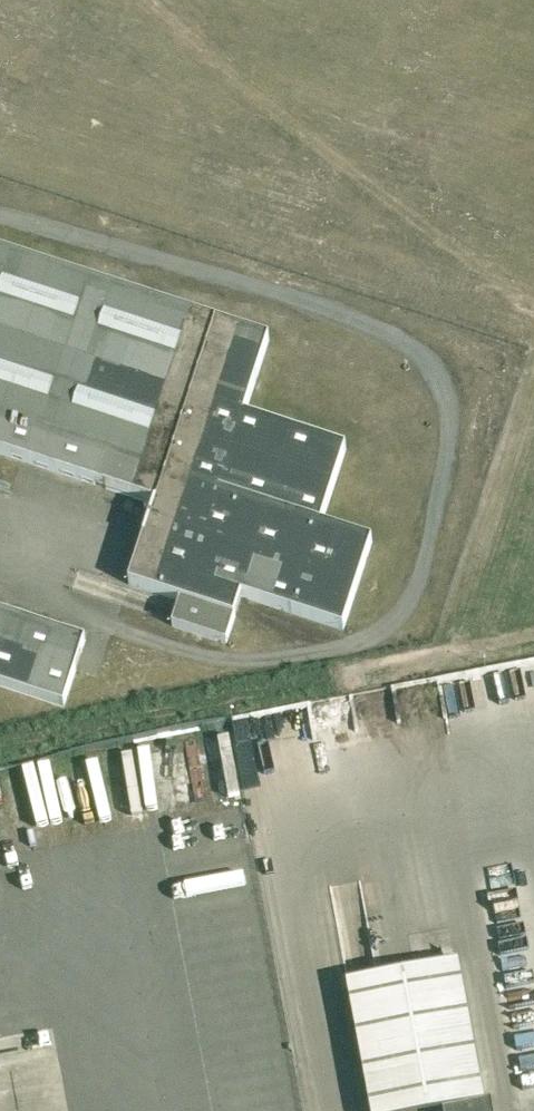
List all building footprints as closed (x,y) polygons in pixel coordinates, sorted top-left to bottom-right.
[(0,251),(0,453),(157,505),(131,584),(182,601),(236,619),(243,597),(345,630),(374,542),(323,525),(348,449),(246,416),(271,339),(0,251)] [(236,619),(182,601),(174,626),(228,644),(236,619)] [(0,612),(0,685),(65,707),(87,640),(0,612)] [(347,986),(371,1110),(463,1110),(485,1107),(459,965),(347,986)]
